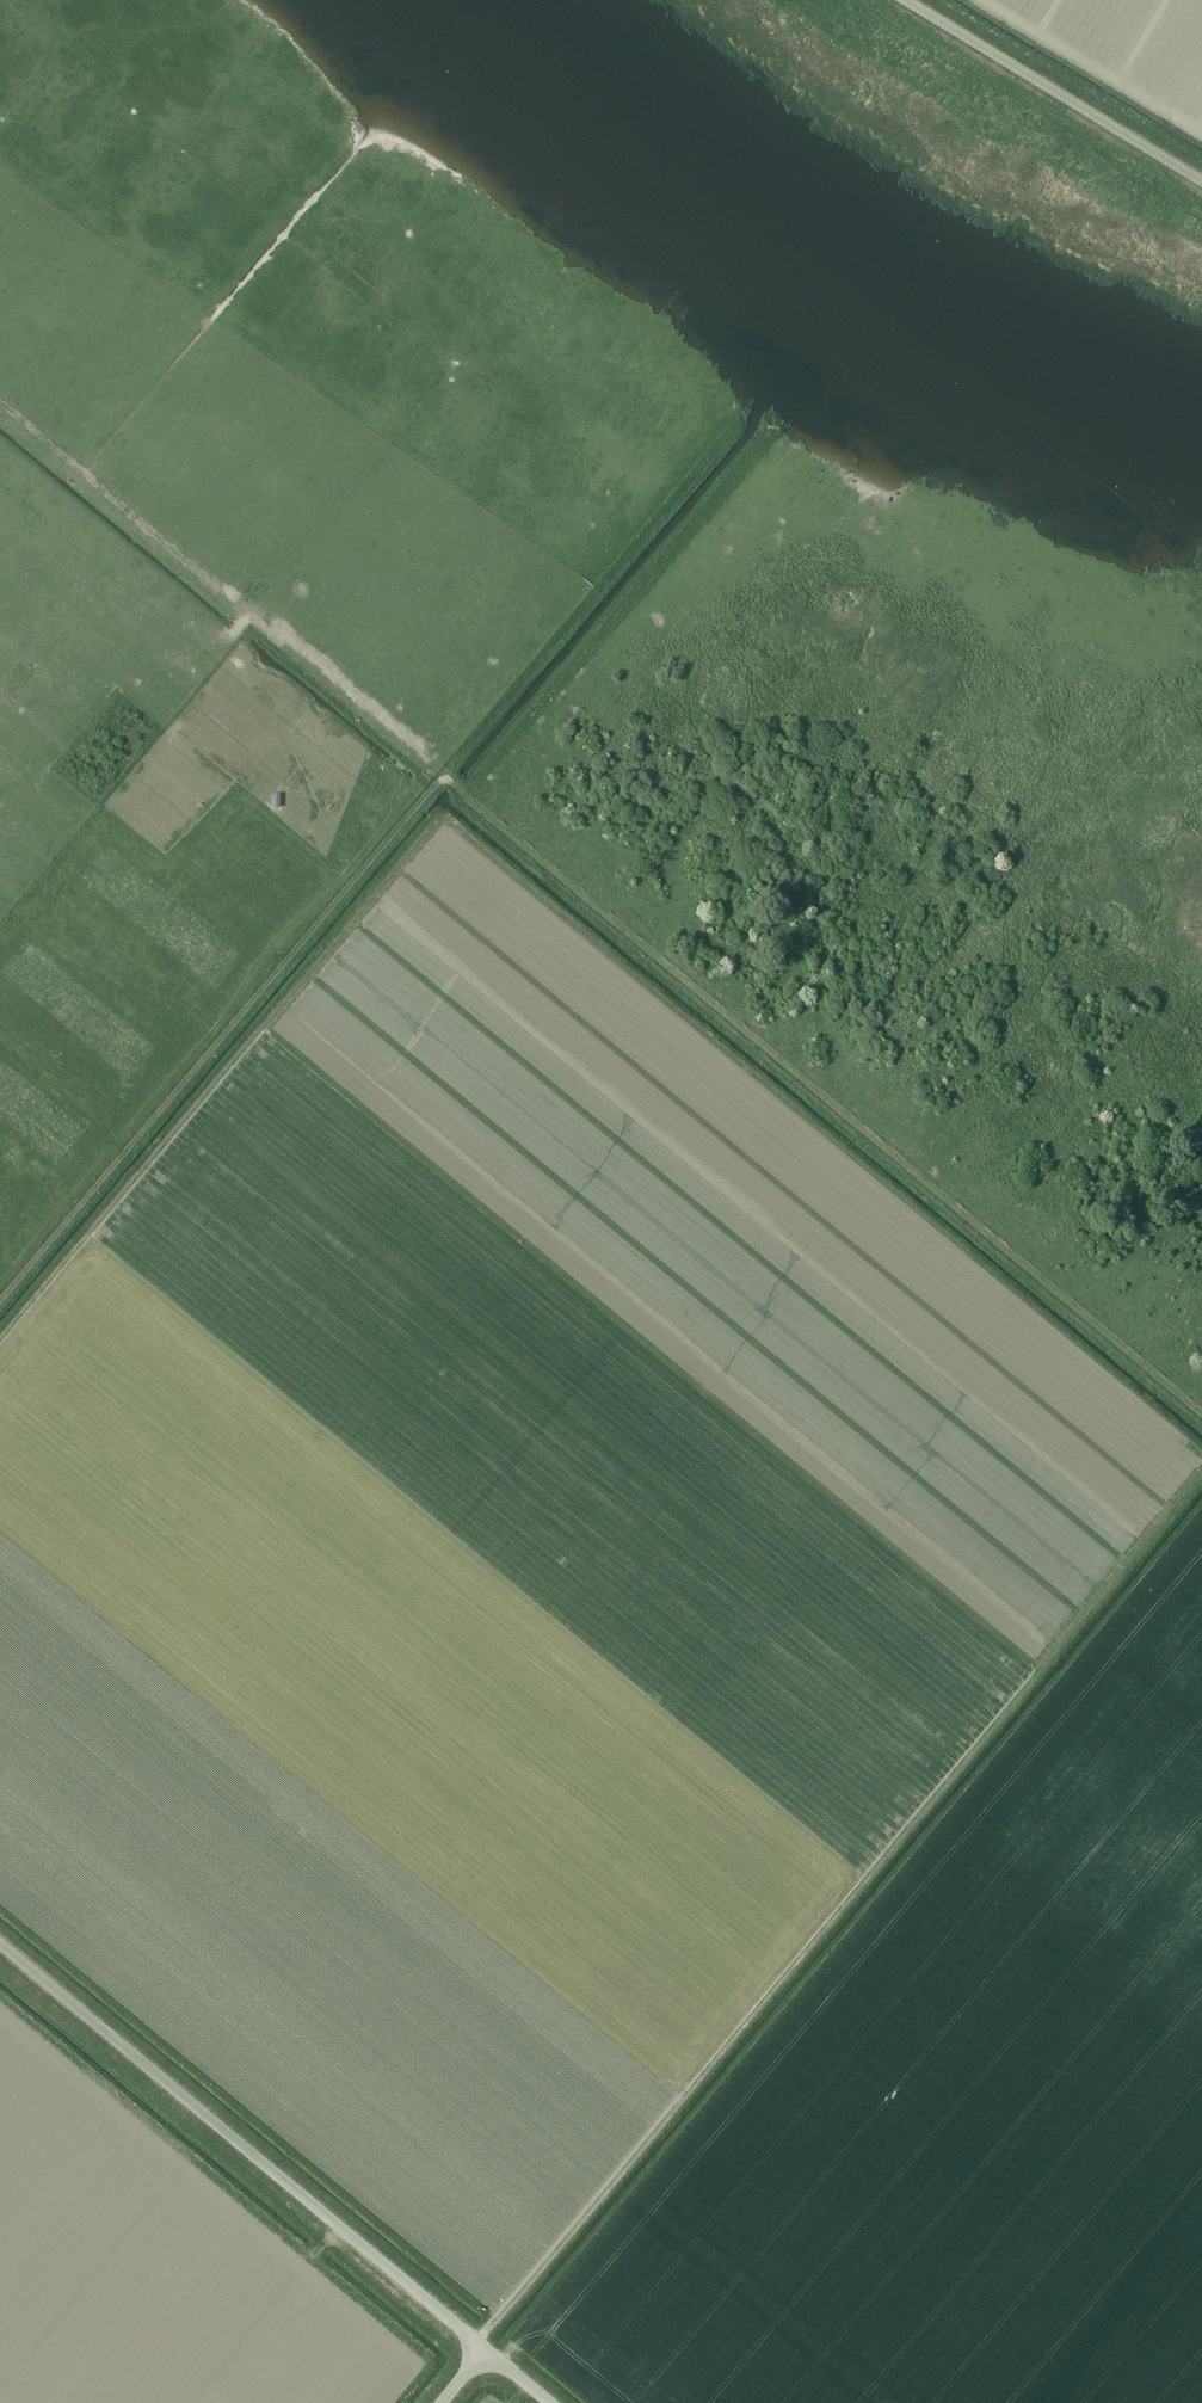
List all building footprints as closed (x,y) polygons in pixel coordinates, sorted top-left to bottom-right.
[(273,797),(271,809),(278,810),(280,798),(273,797)]
